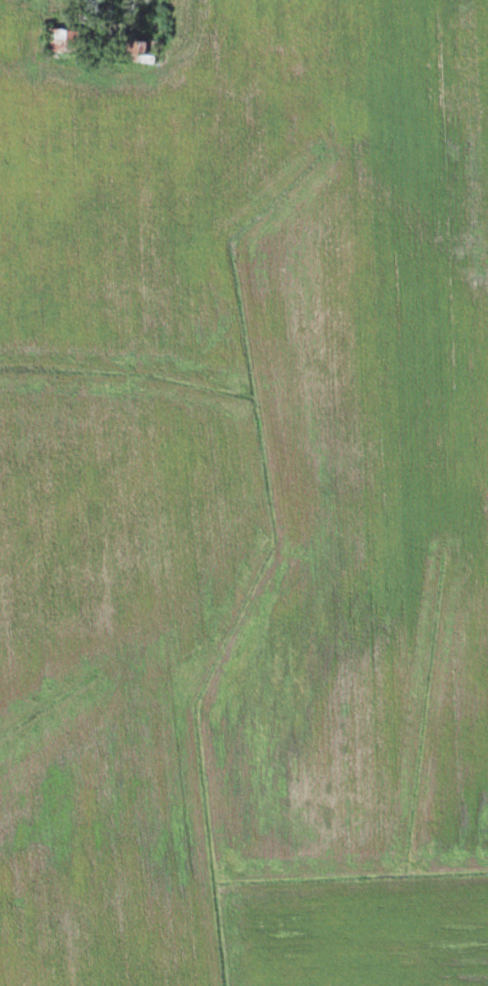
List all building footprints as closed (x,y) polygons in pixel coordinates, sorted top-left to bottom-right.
[(50,48),(69,48),(69,28),(50,28),(50,48)]
